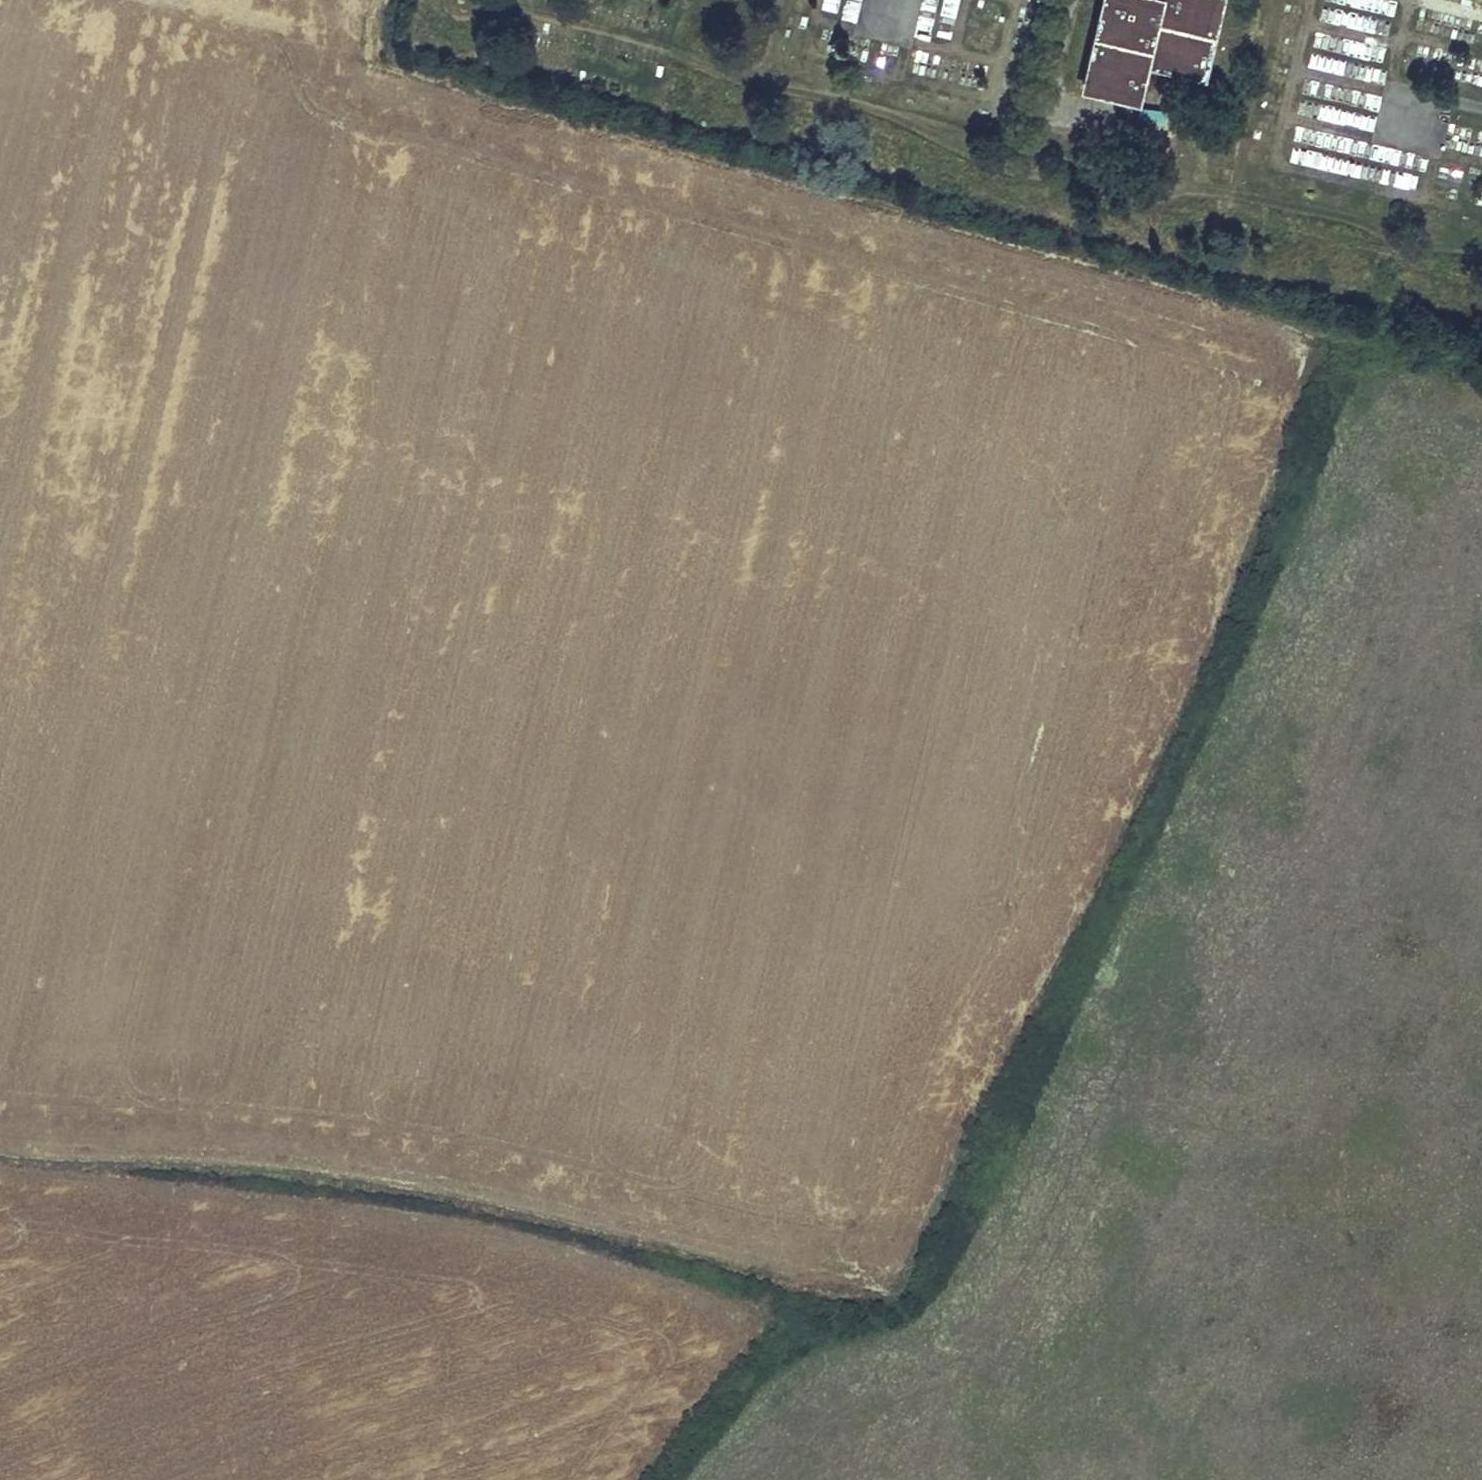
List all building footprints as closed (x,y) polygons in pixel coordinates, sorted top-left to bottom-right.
[(945,38),(959,2),(954,0),(946,0),(933,34),(945,38)] [(1097,55),(1082,51),(1078,69),(1093,73),(1089,90),(1139,103),(1147,71),(1152,51),(1182,59),(1197,3),(1186,0),(1161,0),(1158,13),(1111,1),(1097,55)] [(1195,83),(1215,7),(1197,3),(1182,59),(1152,51),(1147,71),(1195,83)]
